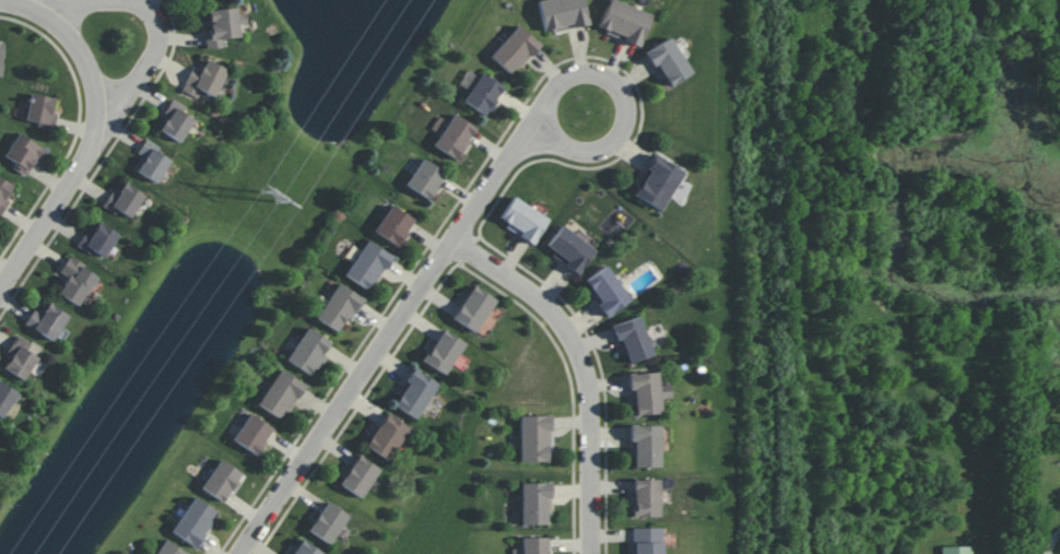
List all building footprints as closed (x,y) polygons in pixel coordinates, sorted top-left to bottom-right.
[(588,26),(584,0),(539,0),(543,32),(588,26)] [(616,0),(609,0),(597,29),(638,46),(652,15),(616,0)] [(208,9),(209,29),(204,29),(205,49),(223,47),(222,38),(239,37),(238,24),(246,24),(246,13),(237,13),(237,8),(208,9)] [(490,56),(512,75),(540,44),(518,25),(490,56)] [(668,89),(692,73),(670,37),(645,52),(668,89)] [(215,97),(227,69),(206,59),(201,71),(192,67),(181,90),(197,97),(200,90),(215,97)] [(463,101),(486,116),(504,87),(482,72),(463,101)] [(26,120),(38,122),(37,128),(52,130),(56,97),(29,94),(26,120)] [(163,114),(167,116),(159,130),(181,142),(194,119),(184,113),(187,108),(171,99),(163,114)] [(433,145),(457,160),(477,128),(453,114),(433,145)] [(12,168),(26,177),(44,149),(18,133),(4,155),(15,162),(12,168)] [(158,183),(170,159),(157,152),(160,147),(145,139),(138,152),(141,154),(133,170),(158,183)] [(683,170),(653,155),(632,195),(662,210),(683,170)] [(431,200),(446,172),(421,159),(406,186),(431,200)] [(15,186),(0,178),(0,213),(15,186)] [(103,205),(130,220),(145,194),(124,182),(118,193),(112,190),(103,205)] [(549,219),(513,196),(498,221),(533,243),(549,219)] [(414,220),(391,205),(374,230),(397,246),(414,220)] [(78,246),(91,254),(94,250),(104,257),(119,234),(95,219),(78,246)] [(544,247),(577,273),(595,251),(562,225),(544,247)] [(344,274),(369,291),(393,256),(368,240),(344,274)] [(58,294),(80,307),(99,275),(68,257),(60,272),(68,276),(58,294)] [(583,280),(605,316),(629,302),(608,266),(583,280)] [(316,318),(337,332),(347,317),(351,320),(364,299),(338,283),(316,318)] [(454,321),(479,332),(495,297),(470,285),(454,321)] [(68,313),(47,303),(43,313),(33,309),(25,326),(55,340),(68,313)] [(654,355),(640,315),(611,325),(622,356),(626,355),(629,363),(654,355)] [(287,362),(313,375),(331,341),(305,327),(287,362)] [(465,343),(443,329),(423,360),(445,375),(465,343)] [(1,367),(24,381),(38,357),(27,350),(31,343),(18,335),(1,367)] [(392,403),(416,419),(439,384),(415,368),(392,403)] [(304,384),(279,369),(257,404),(282,420),(304,384)] [(661,414),(660,398),(672,398),(671,385),(659,385),(658,372),(628,373),(630,406),(635,406),(635,415),(661,414)] [(19,393),(0,381),(0,417),(2,419),(19,393)] [(273,428),(250,413),(233,439),(256,454),(273,428)] [(388,461),(410,428),(387,413),(365,445),(388,461)] [(550,462),(550,415),(520,415),(520,462),(550,462)] [(660,467),(660,425),(631,425),(631,467),(660,467)] [(380,469),(359,455),(339,483),(361,498),(380,469)] [(201,489),(225,502),(242,473),(218,459),(201,489)] [(659,479),(632,479),(633,517),(660,517),(659,479)] [(551,482),(520,482),(521,525),(547,524),(547,515),(551,515),(551,482)] [(171,532),(196,547),(213,520),(210,519),(215,510),(193,496),(171,532)] [(308,530),(330,544),(349,515),(327,501),(308,530)] [(632,528),(633,553),(663,553),(662,527),(632,528)] [(521,537),(521,548),(511,548),(511,553),(548,553),(548,537),(521,537)] [(165,539),(155,553),(189,553),(165,539)] [(324,552),(300,539),(291,553),(323,553),(324,552)] [(971,546),(941,546),(941,553),(971,553),(971,546)]
